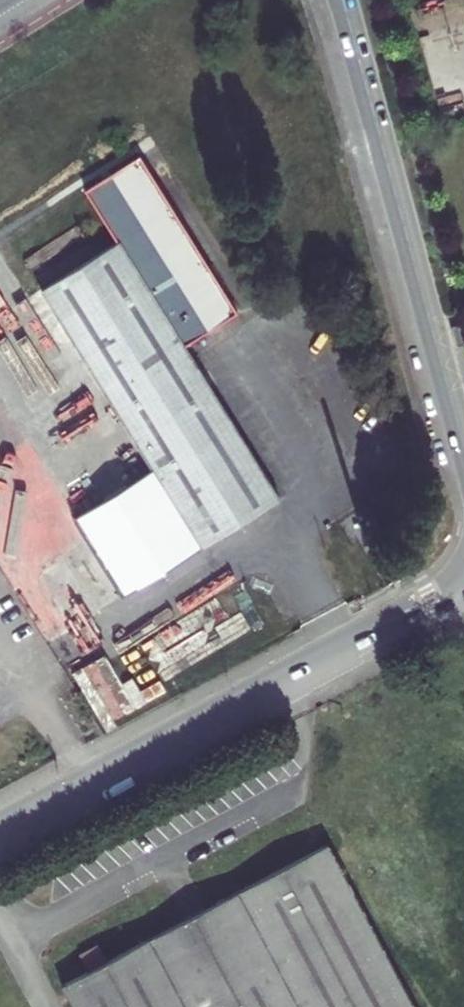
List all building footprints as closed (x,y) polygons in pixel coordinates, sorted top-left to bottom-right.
[(422,33),(439,93),(463,86),(463,21),(422,33)] [(0,294),(0,586),(26,629),(261,484),(170,334),(218,304),(122,145),(71,175),(104,229),(0,294)] [(62,986),(74,1006),(420,1006),(333,839),(62,986)]
